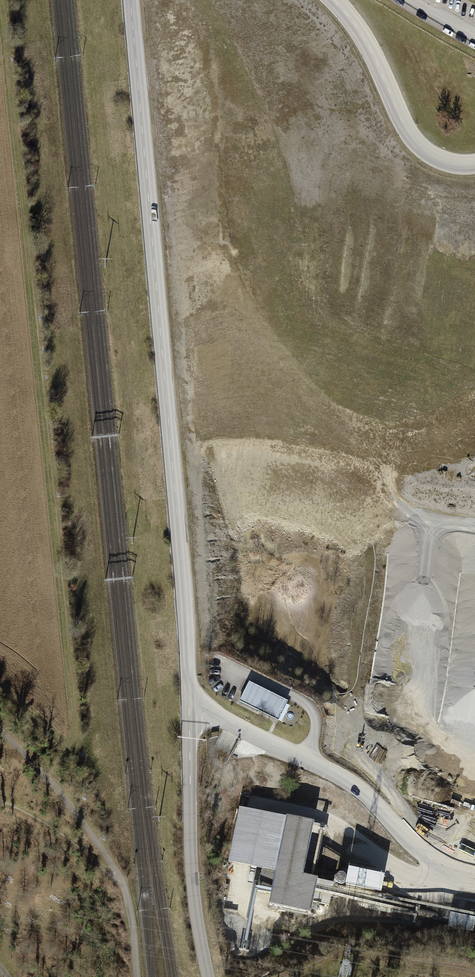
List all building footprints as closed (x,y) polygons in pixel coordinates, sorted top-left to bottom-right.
[(289,702),(250,683),(240,702),(279,722),(289,702)] [(274,869),(267,905),(311,914),(313,902),(328,905),(333,882),(316,878),(326,824),(239,807),(228,860),(274,869)] [(349,867),(346,885),(380,892),(384,874),(349,867)] [(447,925),(473,931),(474,921),(474,916),(450,911),(447,925)]
